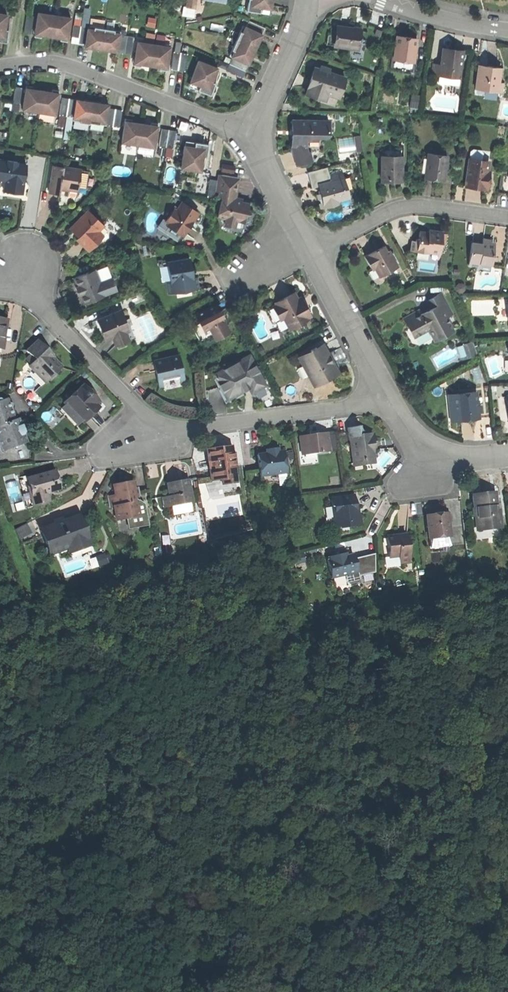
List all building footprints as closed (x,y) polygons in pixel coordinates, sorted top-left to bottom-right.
[(22,13),(24,0),(16,0),(14,12),(22,13)] [(251,4),(246,3),(245,13),(256,14),(256,9),(260,9),(271,11),(272,0),(252,0),(251,4)] [(45,38),(51,39),(53,17),(37,15),(34,40),(41,41),(41,38),(45,38)] [(60,44),(67,45),(71,19),(53,17),(51,39),(56,40),(60,40),(60,44)] [(24,36),(31,37),(32,18),(25,18),(24,36)] [(249,23),(246,29),(262,36),(265,30),(249,23)] [(340,26),(337,46),(359,49),(361,29),(340,26)] [(71,44),(78,45),(80,28),(73,27),(71,44)] [(242,27),(235,43),(255,52),(259,43),(258,42),(258,41),(259,39),(260,40),(262,36),(246,29),(242,27)] [(78,45),(85,46),(87,29),(80,28),(78,45)] [(92,51),(100,52),(103,31),(87,29),(85,46),(84,50),(88,50),(88,48),(92,48),(92,51)] [(113,54),(117,54),(119,37),(120,33),(103,31),(100,52),(109,53),(109,51),(113,52),(113,54)] [(396,35),(394,58),(414,60),(415,47),(416,42),(416,37),(406,36),(396,35)] [(117,54),(124,55),(126,38),(119,37),(117,54)] [(124,55),(131,56),(134,39),(126,38),(124,55)] [(144,67),(150,68),(153,46),(137,43),(133,68),(140,69),(141,67),(144,67)] [(232,59),(248,66),(250,62),(249,62),(250,61),(250,59),(253,60),(255,53),(255,52),(235,43),(229,58),(232,59)] [(166,73),(170,48),(153,46),(150,68),(155,69),(159,70),(159,72),(166,73)] [(439,75),(459,77),(462,50),(453,49),(442,48),(440,63),(439,75)] [(171,72),(177,73),(180,55),(173,54),(171,72)] [(177,73),(185,74),(187,55),(180,55),(177,73)] [(245,73),(248,66),(232,59),(229,65),(245,73)] [(217,70),(198,63),(189,84),(199,88),(203,90),(201,94),(210,98),(213,90),(210,88),(211,85),(217,70)] [(439,76),(439,75),(440,63),(433,63),(432,75),(439,76)] [(242,79),(245,73),(229,65),(226,72),(242,79)] [(479,65),(476,88),(485,89),(485,88),(499,89),(501,67),(490,66),(479,65)] [(306,93),(319,97),(321,91),(328,93),(339,97),(345,77),(328,72),(324,70),(318,68),(315,67),(311,80),(306,93)] [(22,113),(39,115),(42,93),(36,92),(32,91),(33,89),(25,88),(22,113)] [(12,107),(19,108),(21,90),(15,89),(12,107)] [(326,100),(328,93),(321,91),(319,97),(326,100)] [(48,94),(42,93),(39,115),(55,117),(58,93),(51,92),(51,94),(48,94)] [(59,118),(66,119),(68,101),(61,100),(59,118)] [(66,119),(73,120),(75,102),(68,101),(66,119)] [(73,120),(72,123),(88,125),(91,104),(84,103),(83,105),(80,104),(80,102),(75,102),(73,120)] [(100,105),(91,104),(88,125),(105,127),(108,110),(108,106),(104,106),(104,108),(100,107),(100,105)] [(115,111),(108,110),(105,127),(112,128),(115,111)] [(121,112),(115,111),(112,128),(119,129),(121,112)] [(292,120),(292,130),(295,130),(295,132),(295,135),(292,135),(292,148),(297,165),(313,161),(310,152),(308,153),(306,144),(306,139),(309,139),(309,137),(327,137),(329,137),(329,135),(329,120),(292,120)] [(121,145),(137,147),(141,125),(135,125),(131,124),(131,122),(124,121),(121,145)] [(146,126),(141,125),(137,147),(154,149),(158,125),(150,124),(150,127),(146,126)] [(158,148),(165,149),(168,131),(161,130),(158,148)] [(175,132),(168,131),(165,149),(172,150),(175,132)] [(337,139),(339,154),(363,150),(360,135),(337,139)] [(180,171),(200,173),(202,159),(202,155),(207,155),(208,146),(198,145),(198,150),(194,149),(183,148),(180,171)] [(428,153),(425,178),(434,179),(444,180),(445,171),(445,167),(446,162),(446,155),(428,153)] [(382,157),(382,181),(393,181),(393,178),(401,178),(401,156),(382,157)] [(474,187),(487,189),(489,177),(486,177),(487,171),(489,161),(469,158),(466,186),(474,187)] [(22,194),(26,165),(0,162),(0,180),(6,181),(4,192),(12,193),(22,194)] [(53,166),(50,193),(60,194),(60,191),(64,189),(65,189),(67,189),(69,193),(69,196),(78,197),(82,170),(53,166)] [(311,188),(319,186),(319,184),(331,181),(329,176),(327,167),(307,172),(311,188)] [(343,172),(329,176),(331,181),(341,178),(344,178),(343,172)] [(236,178),(221,176),(217,198),(219,199),(217,217),(225,219),(224,225),(235,226),(236,220),(244,222),(246,212),(249,210),(248,207),(248,203),(238,202),(233,201),(236,178)] [(318,195),(321,207),(337,203),(339,208),(354,204),(353,196),(349,197),(346,187),(343,188),(341,178),(331,181),(319,184),(319,186),(320,189),(323,191),(323,194),(321,194),(318,195)] [(205,197),(213,198),(215,181),(208,179),(205,197)] [(168,225),(185,235),(191,225),(197,214),(181,204),(175,214),(171,212),(165,223),(168,225)] [(81,244),(87,251),(95,243),(89,238),(100,226),(101,225),(87,212),(70,229),(78,237),(76,239),(81,244)] [(183,238),(185,235),(168,225),(166,228),(183,238)] [(109,234),(100,226),(89,238),(95,243),(98,246),(109,234)] [(412,251),(440,254),(442,231),(434,230),(432,233),(429,233),(420,232),(419,239),(417,238),(417,241),(413,241),(412,251)] [(481,267),(481,263),(492,264),(494,245),(491,245),(491,241),(491,239),(483,238),(482,243),(471,242),(469,266),(481,267)] [(374,251),(365,256),(372,269),(375,267),(380,277),(390,271),(388,268),(396,264),(389,250),(386,251),(383,246),(374,251)] [(166,282),(168,294),(199,288),(198,277),(193,278),(192,271),(190,259),(168,263),(172,281),(166,282)] [(81,295),(84,304),(104,296),(100,284),(96,274),(86,278),(82,275),(75,278),(78,287),(76,288),(78,293),(79,296),(81,295)] [(112,279),(100,284),(104,296),(117,292),(112,279)] [(284,317),(290,328),(309,318),(312,317),(310,315),(305,305),(302,307),(298,299),(295,292),(276,302),(277,304),(284,317)] [(436,340),(454,330),(447,317),(454,313),(442,292),(427,301),(431,308),(422,313),(420,309),(404,318),(409,328),(414,337),(430,329),(436,340)] [(281,319),(284,317),(277,304),(274,306),(281,319)] [(214,305),(197,315),(206,332),(211,329),(215,337),(229,329),(222,316),(220,317),(217,312),(214,305)] [(121,311),(100,319),(104,329),(102,329),(104,335),(106,340),(113,337),(116,345),(128,340),(125,332),(121,322),(125,320),(121,311)] [(5,350),(6,337),(4,337),(5,329),(7,330),(9,320),(0,319),(0,349),(5,350)] [(210,340),(215,337),(211,329),(206,332),(210,340)] [(468,358),(477,354),(472,340),(463,343),(468,358)] [(43,375),(48,380),(49,380),(55,374),(62,368),(51,356),(49,354),(50,353),(38,341),(33,346),(27,351),(36,361),(30,367),(40,378),(43,375)] [(312,352),(302,357),(311,375),(309,376),(315,386),(327,379),(326,376),(338,369),(334,362),(332,363),(330,359),(329,356),(330,355),(325,345),(318,349),(316,347),(311,350),(312,352)] [(250,354),(214,374),(228,399),(243,390),(249,387),(252,393),(266,385),(250,354)] [(153,360),(157,380),(161,379),(171,377),(179,375),(182,374),(178,355),(153,360)] [(82,422),(83,423),(102,406),(98,402),(95,405),(89,398),(92,396),(83,386),(65,404),(66,405),(82,422)] [(456,393),(459,420),(469,419),(479,418),(479,415),(478,405),(476,391),(456,393)] [(451,420),(459,420),(456,393),(448,394),(451,420)] [(95,398),(92,396),(89,398),(95,405),(98,402),(95,398)] [(15,420),(12,411),(8,399),(2,401),(2,399),(0,398),(0,426),(15,420)] [(78,426),(82,422),(66,405),(62,409),(78,426)] [(15,420),(0,426),(0,447),(0,448),(12,444),(14,448),(20,446),(27,443),(24,435),(26,435),(22,426),(20,427),(18,420),(15,420)] [(349,430),(350,439),(359,438),(359,436),(358,428),(349,430)] [(309,435),(299,436),(302,456),(330,451),(327,432),(317,434),(318,436),(310,437),(309,435)] [(350,439),(353,461),(362,459),(362,464),(375,463),(373,448),(372,442),(375,441),(373,434),(359,436),(359,438),(350,439)] [(2,452),(14,448),(12,444),(0,448),(2,452)] [(223,485),(237,483),(235,466),(237,466),(235,453),(233,454),(231,446),(218,448),(207,450),(208,462),(213,461),(214,469),(210,469),(211,479),(222,477),(222,480),(223,485)] [(261,476),(287,473),(284,451),(278,452),(278,448),(272,449),(267,450),(267,454),(258,455),(261,476)] [(27,480),(34,507),(50,503),(47,493),(61,489),(58,481),(56,472),(28,479),(27,480)] [(175,482),(167,484),(170,496),(163,498),(165,509),(172,507),(190,503),(188,493),(191,493),(188,479),(175,482)] [(109,499),(111,507),(114,507),(117,521),(130,519),(130,516),(136,515),(134,503),(138,497),(139,497),(139,493),(135,494),(134,489),(132,481),(124,483),(114,485),(116,495),(117,498),(109,499)] [(476,517),(477,528),(486,527),(486,529),(502,528),(500,511),(496,511),(495,505),(497,505),(496,500),(495,492),(488,493),(483,493),(483,495),(473,497),(474,507),(473,507),(474,518),(476,517)] [(355,495),(331,499),(335,525),(339,529),(361,525),(359,514),(356,514),(355,510),(355,506),(357,506),(355,495)] [(137,502),(134,503),(136,515),(130,516),(130,519),(140,517),(137,502)] [(192,512),(190,503),(172,507),(174,516),(192,512)] [(429,539),(450,536),(447,513),(436,515),(427,516),(429,539)] [(55,521),(56,525),(71,519),(69,514),(65,515),(65,518),(55,521)] [(42,530),(49,548),(56,545),(59,552),(81,543),(79,538),(87,535),(84,527),(80,516),(71,519),(56,525),(42,530)] [(15,530),(20,539),(31,533),(27,524),(15,530)] [(89,541),(87,535),(79,538),(81,543),(89,541)] [(388,546),(390,558),(399,556),(400,563),(411,561),(408,537),(399,538),(397,538),(396,535),(389,536),(390,546),(388,546)] [(451,546),(450,536),(429,539),(431,548),(451,546)] [(51,555),(59,552),(56,545),(49,548),(51,555)] [(91,555),(93,565),(111,562),(110,552),(91,555)] [(328,561),(332,579),(347,575),(359,572),(356,562),(354,554),(348,555),(339,558),(338,555),(328,557),(329,560),(328,561)] [(401,566),(400,563),(399,556),(390,558),(386,558),(387,567),(401,566)] [(361,581),(359,572),(347,575),(349,584),(361,581)]
